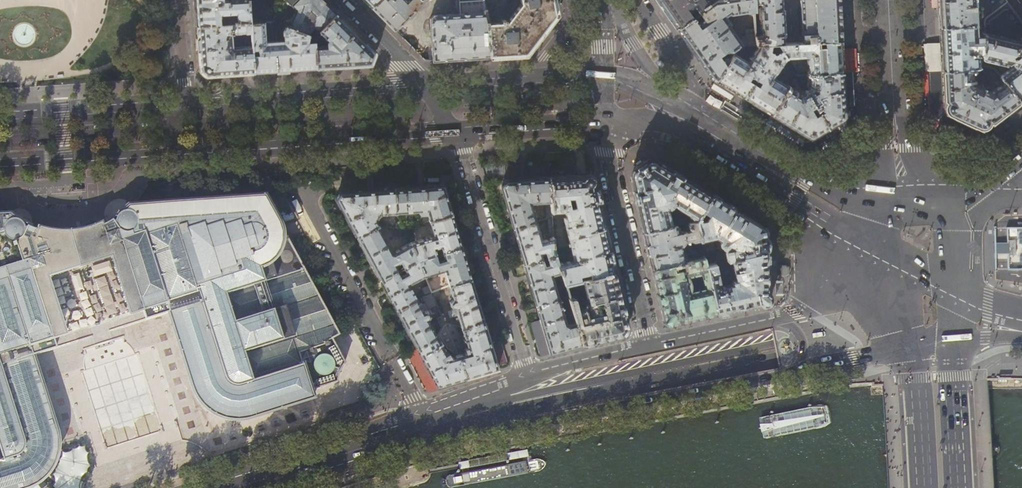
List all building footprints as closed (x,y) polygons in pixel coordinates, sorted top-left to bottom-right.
[(196,26),(250,22),(248,0),(194,0),(196,26)] [(289,3),(273,21),(284,25),(293,7),(295,9),(288,26),(313,36),(316,33),(336,14),(322,0),(293,0),(289,3)] [(424,0),(406,0),(378,0),(371,7),(381,16),(394,30),(424,0)] [(455,3),(456,6),(456,8),(458,11),(459,11),(459,13),(434,15),(430,19),(433,60),(457,58),(489,56),(486,23),(482,0),(455,0),(455,3)] [(486,23),(489,56),(504,55),(525,54),(555,14),(553,3),(553,0),(482,0),(486,23)] [(665,12),(676,28),(691,17),(686,9),(692,5),(698,13),(713,2),(728,0),(657,0),(665,12)] [(713,2),(698,13),(703,21),(697,25),(691,17),(676,28),(692,51),(710,77),(714,80),(731,52),(735,46),(736,46),(744,45),(755,45),(754,35),(754,30),(746,30),(746,35),(739,40),(723,17),(728,14),(753,11),(753,3),(753,0),(728,0),(713,2)] [(753,3),(759,2),(761,4),(762,34),(761,35),(754,35),(755,45),(757,44),(769,44),(777,43),(782,43),(782,35),(783,34),(782,8),(780,8),(780,0),(753,0),(753,3)] [(802,42),(840,40),(839,14),(838,0),(800,0),(802,42)] [(974,0),(938,0),(938,4),(939,27),(975,26),(974,0)] [(351,29),(336,14),(316,33),(322,38),(324,36),(327,39),(326,41),(326,44),(320,44),(319,37),(313,38),(316,68),(337,67),(370,64),(375,53),(351,29)] [(288,26),(284,25),(282,30),(283,44),(266,45),(264,21),(250,22),(250,32),(251,45),(253,72),(278,71),(316,68),(313,38),(313,36),(288,26)] [(250,32),(250,22),(196,26),(199,68),(200,70),(202,73),(204,75),(206,75),(222,74),(253,72),(251,45),(232,46),(231,34),(250,32)] [(976,34),(975,26),(939,27),(940,43),(940,48),(942,71),(971,69),(973,69),(974,68),(975,68),(976,67),(979,63),(980,62),(981,61),(982,60),(983,60),(983,59),(982,59),(982,58),(981,57),(981,56),(981,55),(980,46),(983,34),(976,34)] [(983,34),(980,46),(981,55),(981,56),(981,57),(982,58),(982,59),(983,59),(983,60),(990,62),(1002,64),(1001,68),(1001,75),(1019,102),(1021,100),(1021,41),(1021,42),(983,34)] [(840,40),(802,42),(782,43),(777,43),(780,50),(785,57),(808,56),(809,74),(842,72),(841,60),(841,54),(840,40)] [(940,48),(940,43),(931,44),(933,71),(942,71),(940,48)] [(769,44),(757,44),(747,62),(731,52),(714,80),(729,89),(742,97),(771,52),(768,50),(769,44)] [(773,53),(771,52),(742,97),(758,107),(770,114),(787,87),(788,86),(773,77),(785,57),(780,50),(773,53)] [(841,60),(842,72),(850,72),(849,59),(841,60)] [(989,68),(990,62),(983,60),(982,60),(981,61),(980,62),(979,63),(976,67),(975,68),(974,68),(973,69),(971,69),(942,71),(942,88),(943,101),(944,101),(946,101),(945,102),(944,105),(943,107),(944,110),(944,111),(946,113),(945,114),(946,114),(964,123),(980,130),(980,129),(982,129),(984,129),(985,128),(986,127),(987,126),(989,125),(989,123),(990,122),(991,123),(1003,114),(1019,102),(1001,75),(1000,75),(999,76),(999,77),(999,79),(994,83),(997,87),(991,92),(972,83),(971,72),(973,70),(974,69),(978,68),(982,67),(984,67),(987,67),(989,68)] [(942,88),(942,71),(933,71),(935,101),(943,101),(942,88)] [(842,72),(809,74),(810,88),(805,91),(827,129),(830,127),(842,120),(843,119),(843,118),(844,117),(844,116),(843,106),(841,73),(842,72)] [(841,73),(843,106),(854,106),(852,72),(841,73)] [(799,94),(787,87),(770,114),(791,127),(806,136),(808,138),(809,138),(821,132),(824,130),(827,129),(805,91),(799,94)] [(791,127),(770,114),(766,121),(805,146),(814,146),(825,139),(821,132),(809,138),(808,138),(806,136),(791,127)] [(964,123),(946,114),(943,122),(977,137),(980,130),(964,123)] [(857,150),(855,148),(853,146),(844,154),(848,158),(850,159),(851,159),(854,156),(857,153),(857,152),(857,150)] [(696,219),(711,195),(682,177),(656,161),(644,161),(635,168),(631,178),(638,209),(643,232),(676,224),(674,216),(670,217),(667,211),(666,208),(664,206),(670,201),(677,207),(682,211),(687,214),(687,215),(688,216),(689,217),(691,217),(693,218),(694,218),(696,219)] [(393,188),(395,212),(426,210),(429,221),(452,214),(444,189),(443,185),(456,184),(453,175),(440,176),(441,185),(433,185),(433,184),(428,185),(423,185),(423,186),(420,187),(419,187),(419,185),(417,185),(417,187),(410,187),(410,186),(395,187),(396,188),(393,188)] [(582,279),(614,272),(600,209),(593,179),(587,175),(572,176),(549,177),(550,201),(550,205),(551,212),(564,211),(566,218),(563,218),(573,260),(557,263),(560,272),(561,275),(562,280),(563,284),(582,279)] [(530,203),(550,201),(549,177),(524,179),(517,179),(505,180),(501,186),(503,195),(513,228),(536,221),(530,203)] [(379,213),(395,212),(393,188),(392,188),(392,187),(385,187),(385,189),(374,190),(374,188),(372,188),(372,190),(370,190),(368,190),(368,189),(364,189),(360,189),(360,191),(340,191),(336,198),(341,207),(340,207),(342,211),(343,211),(346,216),(347,219),(349,223),(349,222),(354,230),(353,231),(355,235),(356,234),(357,236),(378,225),(375,220),(379,213)] [(734,194),(735,195),(737,196),(740,198),(742,199),(743,199),(745,198),(747,196),(747,195),(746,195),(745,194),(741,192),(739,190),(738,190),(737,190),(736,191),(734,194)] [(762,227),(711,195),(696,219),(695,220),(699,240),(699,241),(715,237),(720,240),(719,241),(719,242),(719,244),(719,245),(720,246),(726,250),(725,251),(727,260),(731,259),(766,251),(766,244),(766,239),(765,239),(765,237),(765,235),(765,234),(765,233),(765,231),(764,229),(763,228),(762,227)] [(127,206),(124,210),(121,213),(120,215),(114,218),(113,218),(109,221),(109,223),(104,225),(102,223),(100,224),(104,234),(95,238),(96,240),(96,241),(106,238),(110,247),(121,244),(123,251),(120,252),(121,254),(124,254),(126,261),(123,261),(124,264),(127,263),(129,270),(126,271),(127,274),(130,273),(132,280),(129,281),(130,283),(133,282),(135,289),(133,290),(133,293),(136,292),(138,299),(136,300),(136,303),(139,302),(141,309),(139,310),(139,312),(142,311),(145,321),(168,313),(194,393),(198,400),(203,407),(206,410),(212,414),(218,417),(222,419),(226,420),(230,420),(235,421),(243,420),(248,419),(261,415),(313,399),(311,390),(337,382),(338,377),(340,371),(343,365),(345,363),(332,340),(339,336),(283,232),(264,197),(252,198),(252,197),(131,205),(127,206)] [(10,214),(0,214),(0,487),(29,487),(33,486),(37,484),(40,481),(44,479),(50,472),(53,466),(56,460),(57,456),(58,451),(58,447),(58,442),(57,434),(32,356),(56,348),(53,339),(56,338),(55,336),(52,336),(50,330),(53,329),(52,326),(49,327),(47,320),(50,319),(49,316),(46,317),(44,310),(47,309),(46,307),(43,308),(41,301),(44,300),(43,297),(40,298),(38,291),(41,290),(40,288),(37,288),(35,281),(38,280),(37,278),(34,279),(32,271),(45,267),(44,265),(41,258),(52,255),(51,254),(47,241),(37,239),(40,229),(38,228),(37,230),(30,228),(31,226),(25,224),(20,221),(14,217),(10,214)] [(456,229),(452,214),(429,221),(433,235),(410,242),(417,259),(436,254),(434,247),(440,246),(442,252),(461,246),(456,229)] [(399,219),(394,227),(404,228),(399,219)] [(678,231),(676,224),(643,232),(647,251),(651,269),(686,261),(684,253),(682,252),(680,246),(684,242),(690,241),(692,242),(699,240),(695,220),(687,222),(689,229),(678,231)] [(536,221),(513,228),(519,249),(524,264),(542,258),(541,252),(545,251),(547,257),(555,255),(553,250),(552,232),(550,233),(550,238),(541,240),(536,221)] [(106,238),(96,241),(96,240),(95,238),(104,234),(100,224),(93,227),(91,228),(85,230),(83,230),(76,231),(74,231),(67,232),(66,232),(65,232),(58,232),(56,231),(49,231),(47,230),(40,229),(37,239),(47,241),(51,254),(52,255),(41,258),(44,265),(45,267),(32,271),(34,279),(37,278),(38,280),(35,281),(37,288),(40,288),(41,290),(38,291),(40,298),(43,297),(44,300),(41,301),(43,308),(46,307),(47,309),(44,310),(46,317),(49,316),(50,319),(47,320),(49,327),(52,326),(53,329),(50,330),(52,336),(55,336),(56,338),(67,335),(48,277),(112,258),(130,315),(139,312),(139,310),(141,309),(139,302),(136,303),(136,300),(138,299),(136,292),(133,293),(133,290),(135,289),(133,282),(130,283),(129,281),(132,280),(130,273),(127,274),(126,271),(129,270),(127,263),(124,264),(123,261),(126,261),(124,254),(121,254),(120,252),(123,251),(121,244),(110,247),(106,238)] [(392,252),(378,225),(357,236),(368,258),(380,279),(417,259),(410,242),(392,252)] [(407,235),(404,228),(394,227),(392,227),(391,234),(407,235)] [(466,261),(461,246),(442,252),(444,258),(438,259),(436,254),(417,259),(424,276),(444,271),(448,286),(471,279),(466,261)] [(767,276),(766,251),(731,259),(736,279),(734,280),(732,282),(733,283),(720,286),(715,263),(705,265),(716,313),(728,310),(766,302),(767,300),(767,276)] [(555,255),(547,257),(548,263),(544,264),(542,258),(524,264),(530,286),(536,305),(559,298),(552,274),(560,272),(557,263),(555,255)] [(703,257),(686,261),(651,269),(656,288),(663,320),(669,324),(681,321),(688,319),(716,313),(705,265),(703,257)] [(409,284),(424,276),(417,259),(380,279),(388,295),(396,309),(416,298),(409,284)] [(783,265),(781,265),(781,277),(787,277),(788,276),(789,275),(789,271),(789,267),(788,266),(786,265),(783,265)] [(614,272),(582,279),(587,303),(586,303),(586,304),(585,304),(585,305),(585,306),(585,307),(577,309),(574,298),(573,297),(568,298),(572,312),(575,321),(581,343),(585,342),(620,335),(622,334),(624,333),(625,331),(626,328),(626,326),(620,300),(614,272)] [(477,299),(471,279),(448,286),(452,298),(450,299),(450,301),(449,302),(451,307),(454,308),(453,309),(447,311),(449,318),(457,315),(458,318),(455,319),(456,322),(459,321),(460,327),(483,320),(477,299)] [(423,289),(425,295),(432,292),(429,286),(423,289)] [(426,297),(430,305),(436,302),(432,294),(426,297)] [(567,296),(559,298),(536,305),(540,320),(531,323),(541,356),(542,355),(560,350),(581,343),(575,321),(568,323),(566,322),(564,315),(572,312),(568,298),(567,296)] [(422,308),(416,298),(396,309),(406,328),(416,347),(437,336),(427,319),(428,319),(430,315),(429,314),(432,313),(428,306),(422,308)] [(489,342),(483,320),(460,327),(466,347),(464,348),(465,352),(462,353),(461,348),(462,348),(456,326),(444,323),(457,354),(465,378),(483,372),(497,368),(489,342)] [(444,323),(442,327),(437,336),(416,347),(407,352),(427,389),(442,385),(452,382),(465,378),(457,354),(444,323)]
